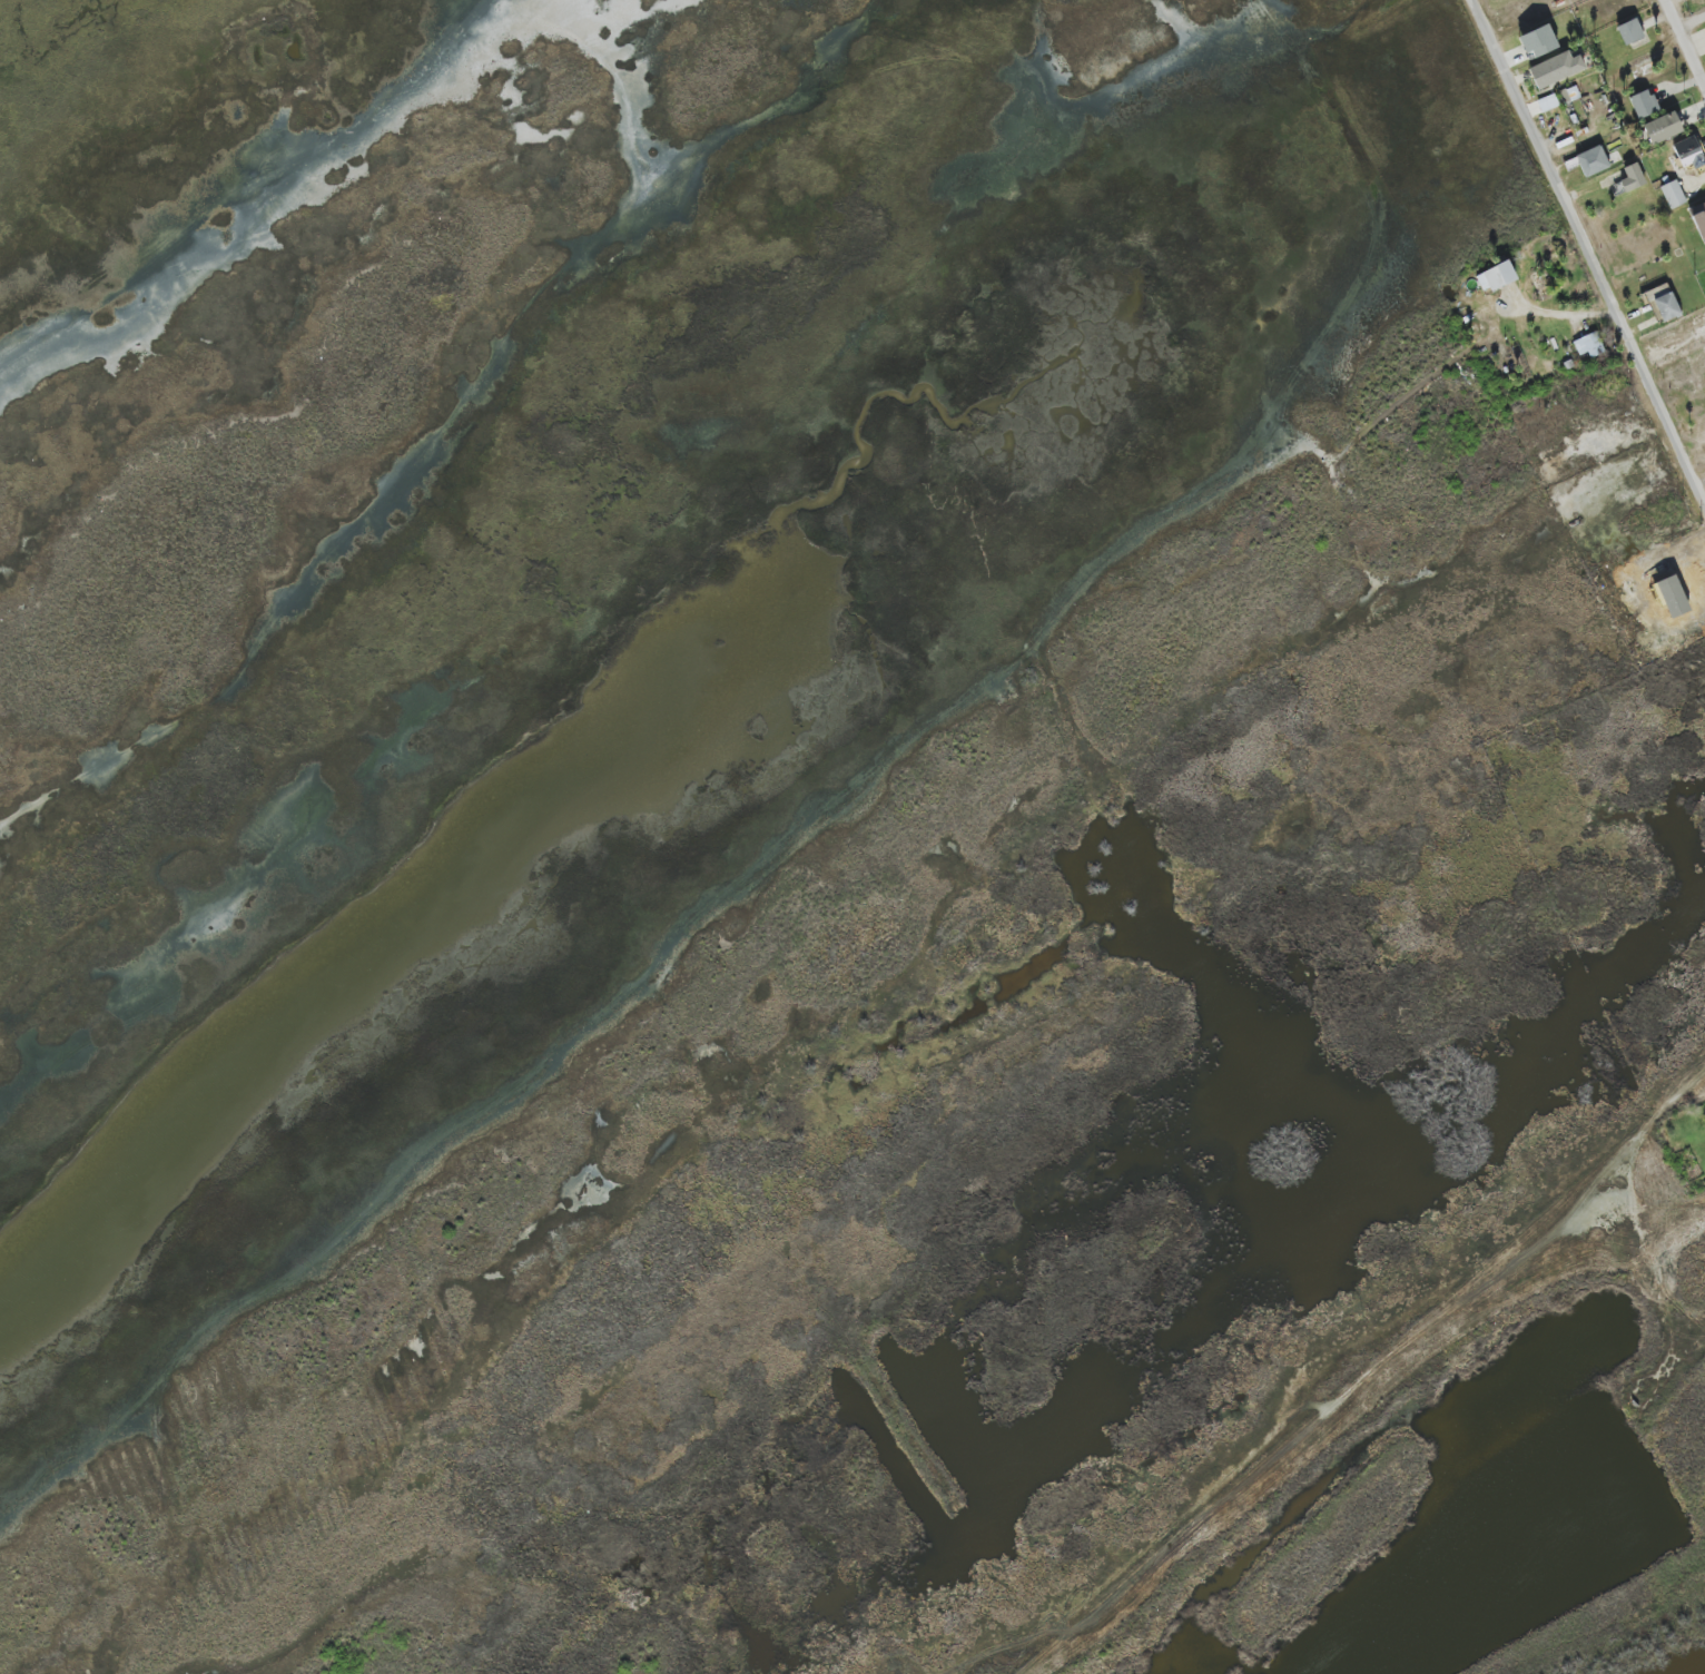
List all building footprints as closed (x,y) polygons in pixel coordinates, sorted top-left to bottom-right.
[(1626,46),(1645,37),(1636,18),(1617,27),(1626,46)] [(1559,49),(1550,24),(1519,35),(1528,60),(1559,49)] [(1528,67),(1538,89),(1586,69),(1580,55),(1572,58),(1569,51),(1528,67)] [(1560,91),(1565,104),(1581,98),(1577,86),(1560,91)] [(1629,97),(1638,119),(1659,110),(1650,88),(1629,97)] [(1560,106),(1555,94),(1538,100),(1542,112),(1560,106)] [(1683,131),(1674,111),(1642,125),(1651,145),(1683,131)] [(1697,134),(1673,145),(1684,170),(1704,160),(1704,151),(1697,134)] [(1611,166),(1600,144),(1575,157),(1586,178),(1611,166)] [(1612,185),(1617,196),(1646,184),(1637,162),(1623,168),(1628,178),(1612,185)] [(1671,209),(1687,202),(1677,179),(1661,186),(1671,209)] [(1689,209),(1702,239),(1704,238),(1704,202),(1689,209)] [(1490,287),(1491,290),(1517,281),(1510,261),(1476,274),(1482,290),(1490,287)] [(1652,289),(1655,298),(1649,300),(1658,324),(1681,316),(1669,282),(1652,289)] [(1579,356),(1588,352),(1591,358),(1604,353),(1595,332),(1573,341),(1579,356)]
